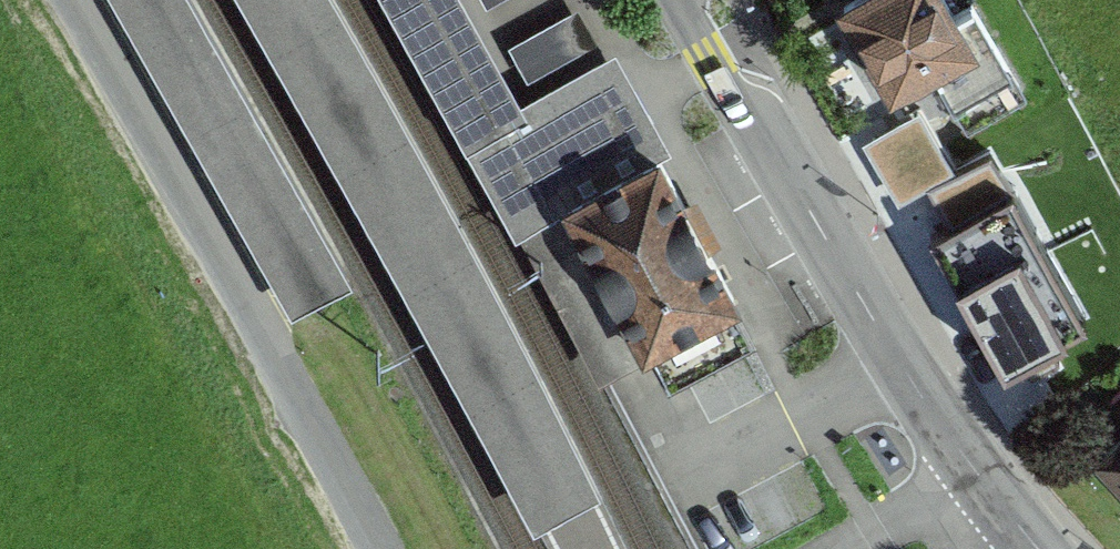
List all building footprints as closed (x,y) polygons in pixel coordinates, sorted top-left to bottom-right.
[(193,0),(113,0),(274,283),(291,314),(337,288),(352,280),(193,0)] [(532,528),(600,491),(326,0),(237,0),(532,528)] [(467,0),(387,0),(462,133),(469,144),(529,110),(523,98),(467,0)] [(949,0),(852,0),(835,10),(890,102),(939,73),(950,92),(1006,59),(976,9),(960,18),(949,0)] [(578,7),(509,45),(528,79),(596,41),(578,7)] [(611,49),(523,98),(462,133),(469,144),(516,232),(562,206),(652,155),(666,147),(640,101),(611,49)] [(928,194),(954,180),(917,114),(861,146),(897,212),(928,194)] [(562,206),(642,347),(649,342),(653,349),(672,382),(753,337),(731,297),(652,155),(562,206)] [(929,244),(1006,385),(1087,342),(988,161),(954,180),(928,194),(949,233),(929,244)] [(600,379),(653,349),(649,342),(642,347),(562,206),(516,232),(600,379)] [(1094,465),(1119,492),(1119,440),(1094,465)]
